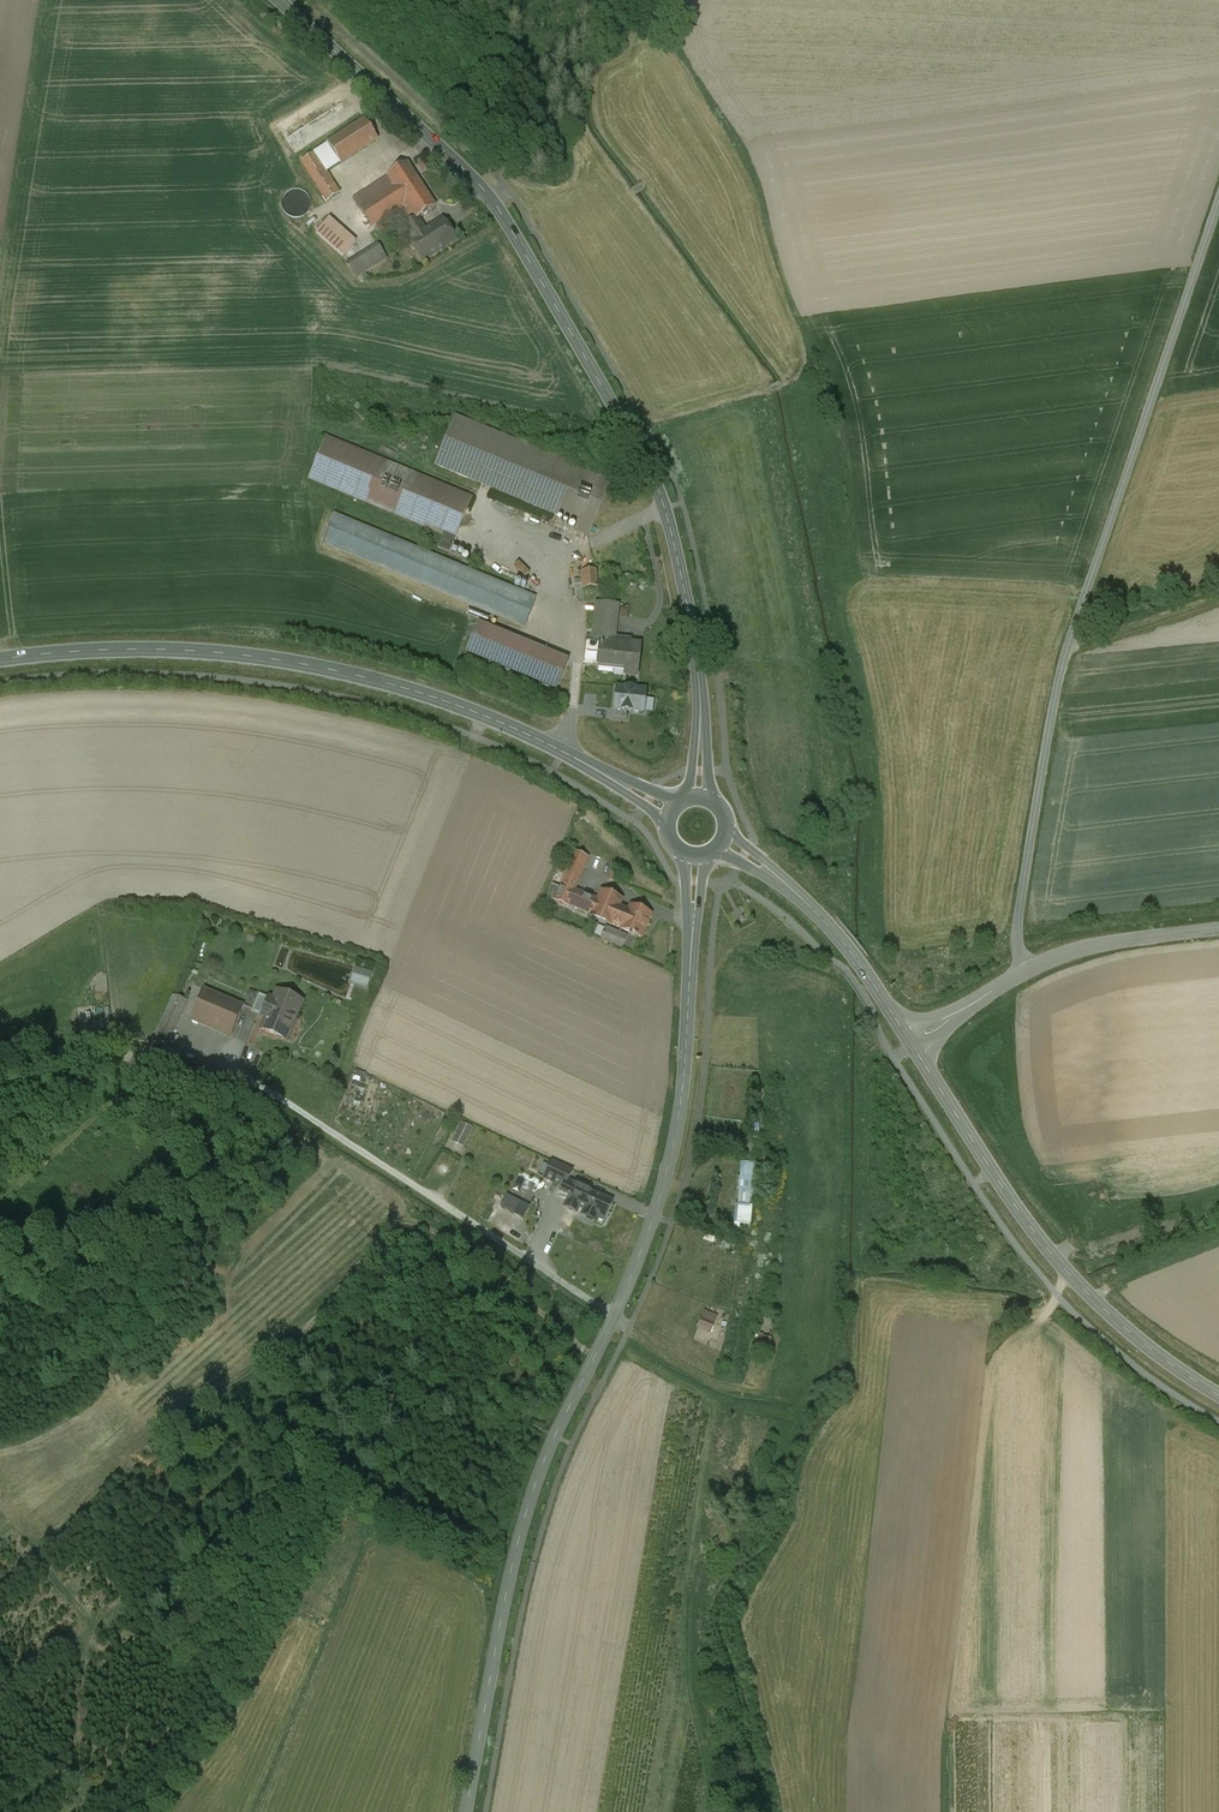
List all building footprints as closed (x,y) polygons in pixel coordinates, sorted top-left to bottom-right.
[(365,119),(314,154),(327,174),(377,140),(365,119)] [(340,195),(327,174),(314,154),(301,162),(327,203),(340,195)] [(407,164),(387,177),(406,205),(401,209),(410,224),(416,220),(435,208),(407,164)] [(371,228),(401,209),(406,205),(387,177),(352,199),(371,228)] [(300,190),(295,190),(290,191),(285,194),(283,199),(282,204),(283,209),(285,214),(290,217),(295,218),(300,218),(305,216),(308,212),(310,207),(310,201),(308,196),(305,193),(300,190)] [(315,232),(342,257),(356,241),(329,217),(315,232)] [(424,232),(416,220),(410,224),(402,230),(410,242),(424,232)] [(443,221),(424,232),(410,242),(423,262),(456,241),(443,221)] [(345,262),(354,279),(388,260),(378,243),(345,262)] [(458,417),(437,466),(554,514),(551,521),(588,536),(611,479),(458,417)] [(472,499),(326,437),(308,478),(442,534),(438,547),(449,551),(472,499)] [(535,600),(332,515),(321,541),(525,626),(535,600)] [(595,570),(581,571),(582,588),(596,587),(595,570)] [(594,638),(598,638),(599,622),(615,624),(617,605),(597,603),(594,638)] [(613,645),(615,624),(599,622),(598,638),(600,639),(598,664),(626,667),(625,675),(637,676),(640,644),(630,643),(630,646),(613,645)] [(569,660),(479,623),(466,654),(556,691),(569,660)] [(615,686),(613,712),(645,715),(647,689),(615,686)] [(582,910),(587,895),(574,890),(584,866),(569,860),(565,870),(568,872),(561,889),(555,902),(568,908),(569,906),(582,910)] [(618,884),(621,875),(612,872),(608,880),(618,884)] [(555,902),(561,889),(552,886),(547,899),(555,902)] [(610,925),(617,907),(620,899),(601,892),(598,899),(592,915),(590,917),(610,925)] [(592,915),(598,899),(587,895),(582,910),(592,915)] [(621,930),(628,911),(617,907),(610,925),(621,930)] [(628,911),(621,930),(641,938),(650,914),(630,907),(628,911)] [(626,937),(605,928),(601,939),(621,948),(626,937)] [(355,967),(350,984),(367,989),(372,973),(355,967)] [(193,1021),(230,1037),(243,1007),(205,991),(193,1021)] [(295,1019),(302,1002),(277,992),(273,1001),(269,999),(261,1016),(267,1018),(262,1030),(286,1040),(291,1029),(295,1026),(296,1022),(295,1019)] [(167,1046),(186,1002),(174,996),(155,1041),(167,1046)] [(464,1148),(474,1129),(459,1121),(454,1130),(458,1131),(452,1143),(448,1141),(443,1150),(463,1161),(468,1150),(464,1148)] [(561,1194),(569,1198),(575,1185),(567,1182),(572,1171),(543,1159),(541,1162),(550,1167),(543,1179),(559,1187),(561,1182),(565,1184),(561,1194)] [(612,1202),(575,1185),(569,1198),(564,1208),(576,1212),(578,1207),(585,1211),(583,1217),(594,1221),(595,1215),(604,1219),(612,1202)] [(524,1218),(531,1204),(506,1194),(499,1208),(524,1218)] [(753,1206),(736,1205),(734,1223),(751,1225),(753,1206)] [(702,1317),(697,1328),(711,1334),(716,1323),(702,1317)] [(758,1335),(754,1350),(767,1353),(772,1339),(758,1335)]
